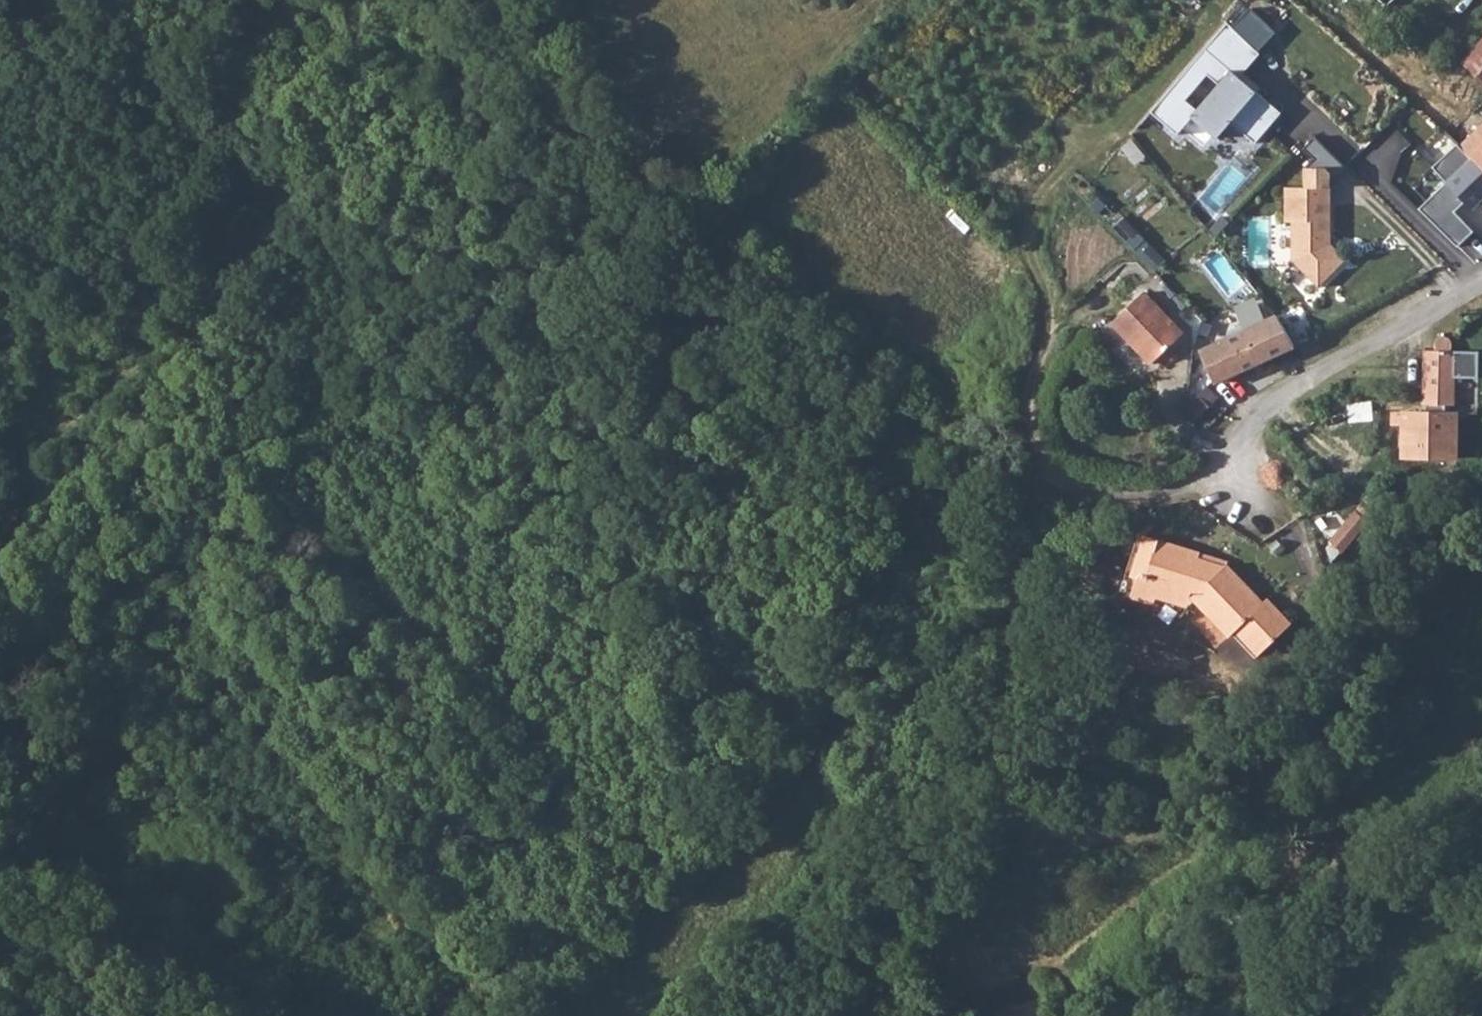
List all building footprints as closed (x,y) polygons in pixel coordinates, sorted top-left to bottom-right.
[(1228,28),(1150,114),(1178,139),(1197,117),(1229,145),(1241,131),(1255,143),(1284,111),(1244,75),(1261,57),(1228,28)] [(1467,155),(1475,166),(1481,161),(1481,143),(1467,155)] [(1450,183),(1473,214),(1481,207),(1481,176),(1475,166),(1467,171),(1450,183)] [(1303,274),(1330,300),(1357,272),(1342,257),(1340,201),(1295,201),(1296,236),(1302,236),(1303,274)] [(1146,310),(1119,341),(1163,377),(1189,348),(1146,310)] [(1246,348),(1209,361),(1221,390),(1300,356),(1289,331),(1246,348)] [(1424,414),(1424,435),(1442,434),(1442,418),(1453,418),(1454,366),(1449,367),(1447,356),(1440,353),(1436,354),(1432,359),(1432,369),(1424,370),(1424,414)] [(1217,401),(1195,413),(1189,417),(1198,432),(1225,413),(1217,401)] [(1141,580),(1128,601),(1155,607),(1157,603),(1193,613),(1196,606),(1235,642),(1239,639),(1263,662),(1295,629),(1273,608),(1269,610),(1227,570),(1223,573),(1204,564),(1203,560),(1152,545),(1146,559),(1158,566),(1152,583),(1141,580)]
